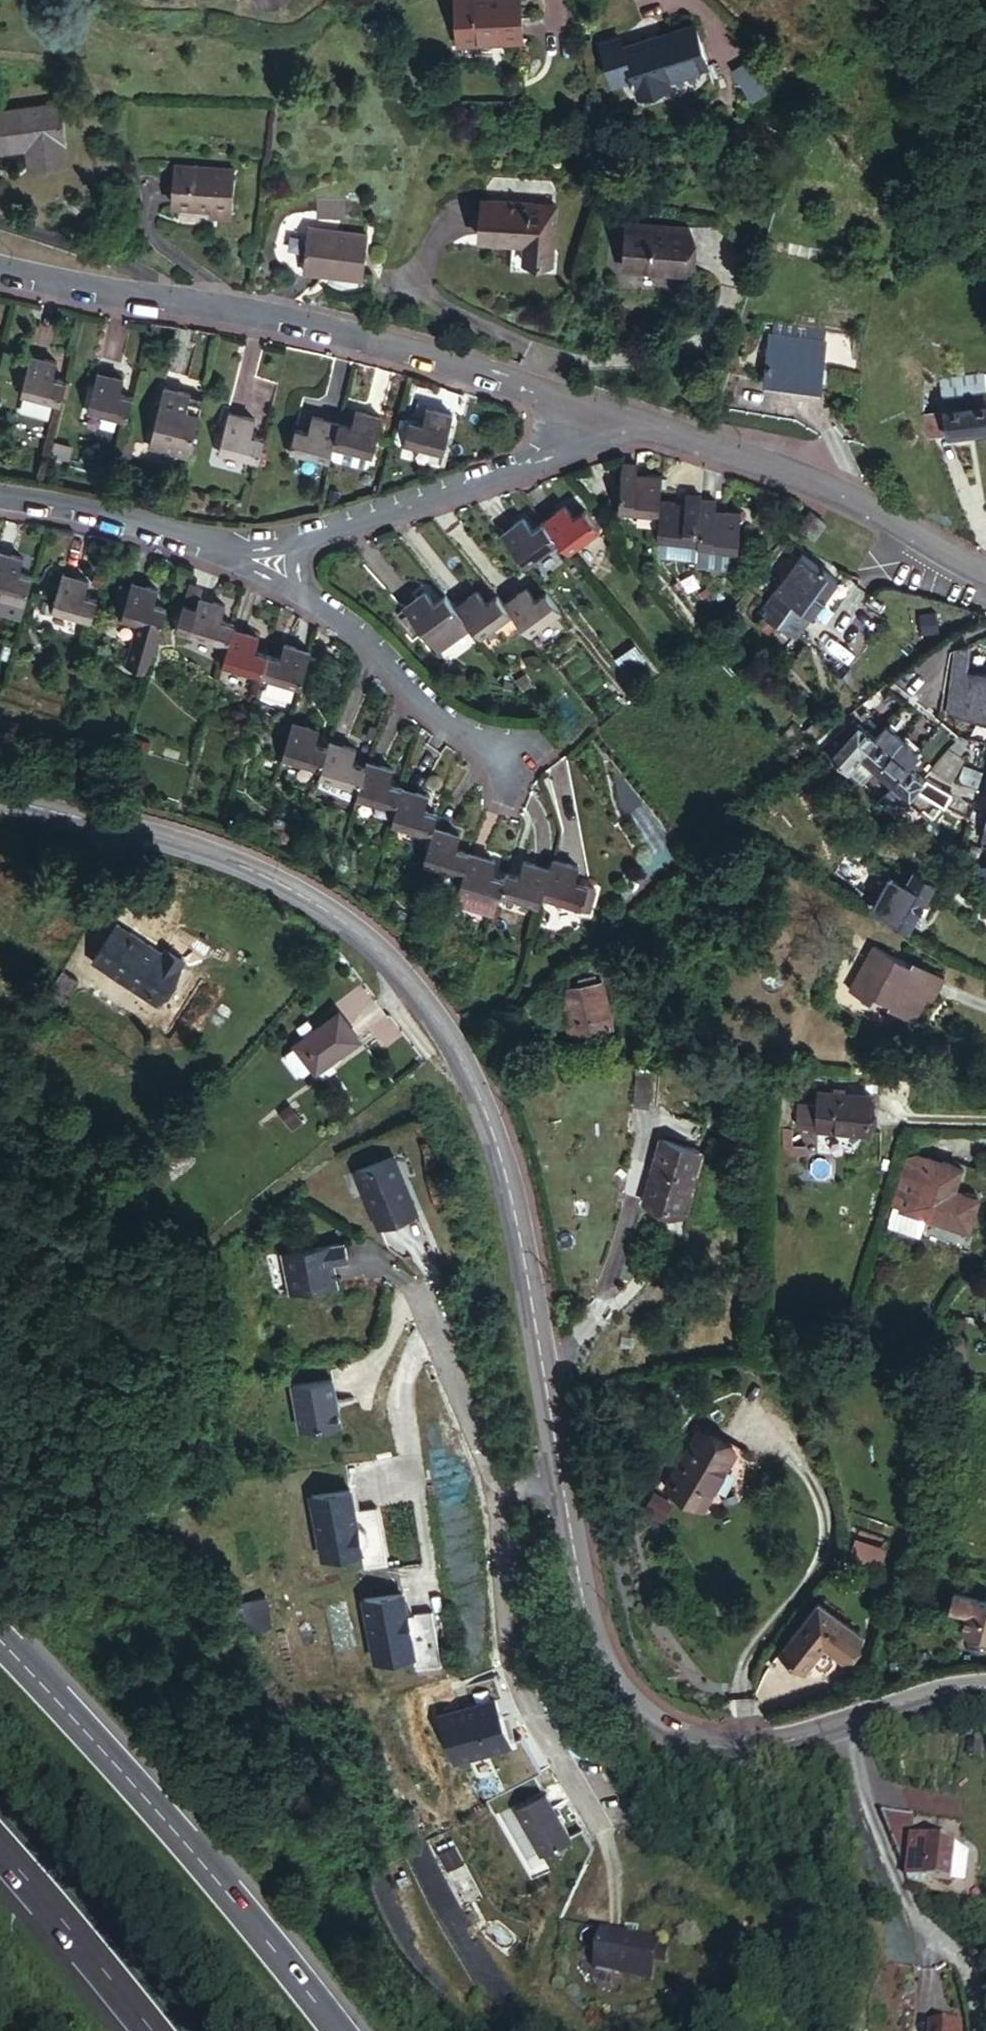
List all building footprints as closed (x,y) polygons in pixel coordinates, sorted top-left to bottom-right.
[(454,45),(520,39),(517,0),(472,0),(451,2),(454,45)] [(633,80),(636,88),(639,99),(669,90),(667,82),(706,69),(694,29),(624,51),(621,44),(604,50),(615,86),(633,80)] [(617,93),(636,88),(633,80),(615,86),(617,93)] [(13,126),(27,127),(25,148),(48,150),(53,93),(0,88),(0,124),(13,126)] [(27,127),(13,126),(10,147),(25,148),(27,127)] [(172,163),(168,198),(206,202),(206,207),(225,209),(229,168),(172,163)] [(337,195),(313,196),(313,214),(337,213),(337,195)] [(554,203),(480,198),(477,235),(509,237),(506,266),(553,269),(554,256),(549,256),(554,203)] [(676,267),(679,228),(621,222),(617,263),(676,267)] [(332,262),(331,270),(363,271),(365,228),(301,227),(300,261),(332,262)] [(320,270),(331,270),(332,262),(300,261),(299,273),(320,273),(320,270)] [(755,343),(752,385),(806,388),(808,345),(755,343)] [(20,390),(58,401),(63,380),(50,377),(55,362),(30,354),(20,390)] [(83,408),(120,419),(126,397),(116,394),(121,379),(94,371),(83,408)] [(984,377),(982,375),(939,382),(944,415),(923,419),(932,440),(949,437),(985,430),(985,376),(984,377)] [(149,439),(186,449),(200,397),(190,394),(191,390),(164,382),(149,439)] [(806,388),(752,385),(751,397),(805,398),(806,388)] [(400,422),(394,446),(433,455),(443,416),(417,410),(413,425),(400,422)] [(217,449),(253,459),(259,435),(250,432),(254,418),(227,411),(217,449)] [(345,428),(334,425),(328,446),(369,457),(378,422),(349,413),(345,428)] [(328,446),(334,425),(309,418),(303,439),(292,436),(288,452),(324,462),(328,446)] [(607,510),(651,511),(651,501),(652,475),(636,475),(636,469),(622,468),(622,462),(609,461),(607,510)] [(651,511),(650,538),(689,539),(689,495),(689,491),(677,490),(677,497),(666,497),(666,501),(651,501),(651,511)] [(689,495),(689,539),(689,545),(689,562),(721,564),(725,560),(725,547),(729,547),(730,506),(714,506),(715,501),(703,501),(704,496),(689,495)] [(555,543),(564,555),(600,527),(586,509),(573,518),(563,504),(539,523),(555,543)] [(521,569),(555,543),(539,523),(531,529),(523,518),(497,538),(521,569)] [(28,580),(15,576),(20,563),(0,558),(0,597),(21,604),(28,580)] [(803,559),(758,629),(790,650),(796,639),(800,640),(837,580),(803,559)] [(86,632),(92,609),(81,606),(85,590),(57,582),(45,621),(86,632)] [(143,679),(163,610),(153,608),(158,596),(127,587),(126,592),(124,597),(118,619),(116,623),(136,629),(122,672),(143,679)] [(185,616),(189,605),(193,592),(181,589),(174,613),(185,616)] [(522,640),(555,614),(536,590),(526,599),(519,591),(498,608),(505,617),(522,640)] [(464,630),(472,641),(505,617),(498,608),(490,598),(482,605),(471,591),(449,609),(456,618),(464,630)] [(124,597),(115,594),(108,616),(118,619),(124,597)] [(449,609),(442,599),(432,607),(421,595),(399,611),(402,616),(413,631),(421,643),(456,618),(449,609)] [(225,640),(227,632),(214,627),(220,614),(189,605),(185,616),(174,613),(166,639),(214,654),(220,655),(225,640)] [(402,616),(399,611),(393,615),(396,620),(402,616)] [(413,631),(402,616),(396,620),(395,620),(407,636),(413,631)] [(430,655),(464,630),(456,618),(421,643),(430,655)] [(407,636),(395,620),(390,624),(401,639),(407,636)] [(216,670),(214,680),(255,693),(261,672),(248,667),(254,649),(225,640),(220,655),(216,670)] [(963,668),(965,647),(955,651),(947,709),(964,712),(966,690),(985,692),(985,670),(963,668)] [(210,667),(216,670),(220,655),(214,654),(210,667)] [(261,672),(255,693),(294,704),(304,665),(276,656),(271,675),(261,672)] [(966,690),(964,712),(985,715),(985,692),(966,690)] [(823,747),(820,749),(846,771),(851,764),(859,754),(874,735),(867,729),(855,719),(823,747)] [(885,722),(874,735),(859,754),(875,766),(901,735),(897,732),(885,722)] [(945,750),(956,753),(966,732),(957,727),(955,737),(945,750)] [(905,730),(901,735),(918,749),(922,744),(917,741),(905,730)] [(286,732),(274,773),(315,784),(321,763),(311,758),(316,741),(286,732)] [(901,735),(875,766),(893,780),(907,763),(918,749),(901,735)] [(945,750),(931,767),(942,776),(956,753),(945,750)] [(859,754),(851,764),(863,774),(866,777),(869,774),(875,766),(859,754)] [(312,792),(353,805),(361,783),(349,779),(353,766),(323,757),(321,763),(315,784),(312,792)] [(893,780),(909,793),(915,786),(923,776),(919,773),(907,763),(893,780)] [(880,786),(885,790),(893,780),(875,766),(869,774),(880,786)] [(352,810),(390,821),(397,800),(386,796),(391,782),(364,774),(361,783),(353,805),(352,810)] [(950,791),(927,774),(919,787),(942,803),(950,791)] [(891,807),(895,811),(909,793),(893,780),(885,790),(879,797),(891,807)] [(966,798),(951,793),(946,802),(963,808),(966,798)] [(386,835),(427,847),(431,836),(434,825),(422,821),(427,808),(397,800),(390,821),(386,835)] [(866,822),(867,824),(877,833),(885,826),(873,815),(866,822)] [(427,847),(420,873),(458,884),(465,861),(458,861),(462,846),(431,836),(427,847)] [(545,871),(541,884),(585,897),(591,876),(578,872),(583,855),(552,846),(545,871)] [(894,870),(876,903),(908,921),(937,871),(916,860),(907,878),(894,870)] [(458,884),(456,895),(496,907),(499,897),(503,883),(490,880),(493,870),(465,861),(458,884)] [(499,897),(535,907),(541,884),(545,871),(518,864),(516,875),(506,873),(503,883),(499,897)] [(496,907),(456,895),(452,907),(492,919),(496,907)] [(161,1011),(185,971),(167,960),(119,931),(95,971),(161,1011)] [(881,1001),(906,1016),(920,990),(926,994),(939,971),(910,954),(907,959),(872,939),(845,984),(865,996),(869,989),(883,997),(881,1001)] [(568,1043),(609,1030),(606,1021),(616,1018),(618,1017),(606,977),(601,978),(596,965),(601,964),(592,946),(579,956),(584,974),(570,979),(572,987),(554,993),(568,1043)] [(167,960),(185,971),(190,964),(171,953),(167,960)] [(83,993),(65,982),(49,1011),(66,1021),(83,993)] [(920,990),(906,1016),(912,1019),(926,994),(920,990)] [(310,1021),(300,1029),(308,1038),(297,1046),(299,1048),(291,1055),(291,1061),(302,1074),(308,1074),(315,1067),(320,1072),(338,1057),(362,1038),(341,1013),(317,1031),(310,1021)] [(606,1021),(609,1030),(618,1027),(616,1018),(606,1021)] [(338,1057),(320,1072),(325,1079),(344,1064),(338,1057)] [(844,1097),(836,1096),(817,1097),(816,1107),(812,1106),(803,1107),(797,1107),(797,1129),(816,1130),(816,1132),(870,1132),(870,1097),(844,1097)] [(663,1142),(643,1201),(680,1213),(701,1152),(663,1142)] [(907,1156),(888,1228),(918,1235),(923,1217),(969,1228),(978,1197),(952,1190),(959,1165),(926,1157),(925,1160),(907,1156)] [(353,1175),(377,1228),(416,1210),(393,1157),(353,1175)] [(280,1254),(287,1292),(334,1283),(329,1261),(345,1257),(341,1242),(280,1254)] [(295,1430),(335,1422),(326,1377),(286,1385),(295,1430)] [(668,1452),(651,1516),(693,1529),(711,1463),(668,1452)] [(305,1496),(317,1558),(356,1550),(359,1567),(382,1564),(371,1507),(349,1511),(344,1489),(305,1496)] [(401,1619),(396,1594),(357,1601),(368,1662),(407,1655),(410,1672),(435,1671),(425,1614),(401,1619)] [(964,1596),(961,1606),(971,1609),(966,1631),(985,1636),(985,1601),(964,1596)] [(254,1628),(273,1622),(266,1597),(246,1602),(254,1628)] [(814,1605),(776,1658),(800,1677),(820,1650),(838,1664),(857,1637),(814,1605)] [(503,1743),(489,1698),(432,1716),(446,1761),(503,1743)] [(530,1854),(560,1838),(536,1795),(506,1811),(530,1854)] [(915,1882),(921,1842),(922,1821),(890,1816),(915,1882)] [(965,1849),(921,1842),(915,1882),(959,1889),(959,1887),(965,1851),(965,1849)] [(971,1889),(976,1853),(965,1851),(959,1887),(971,1889)] [(589,1967),(645,1978),(652,1943),(595,1932),(589,1967)]
